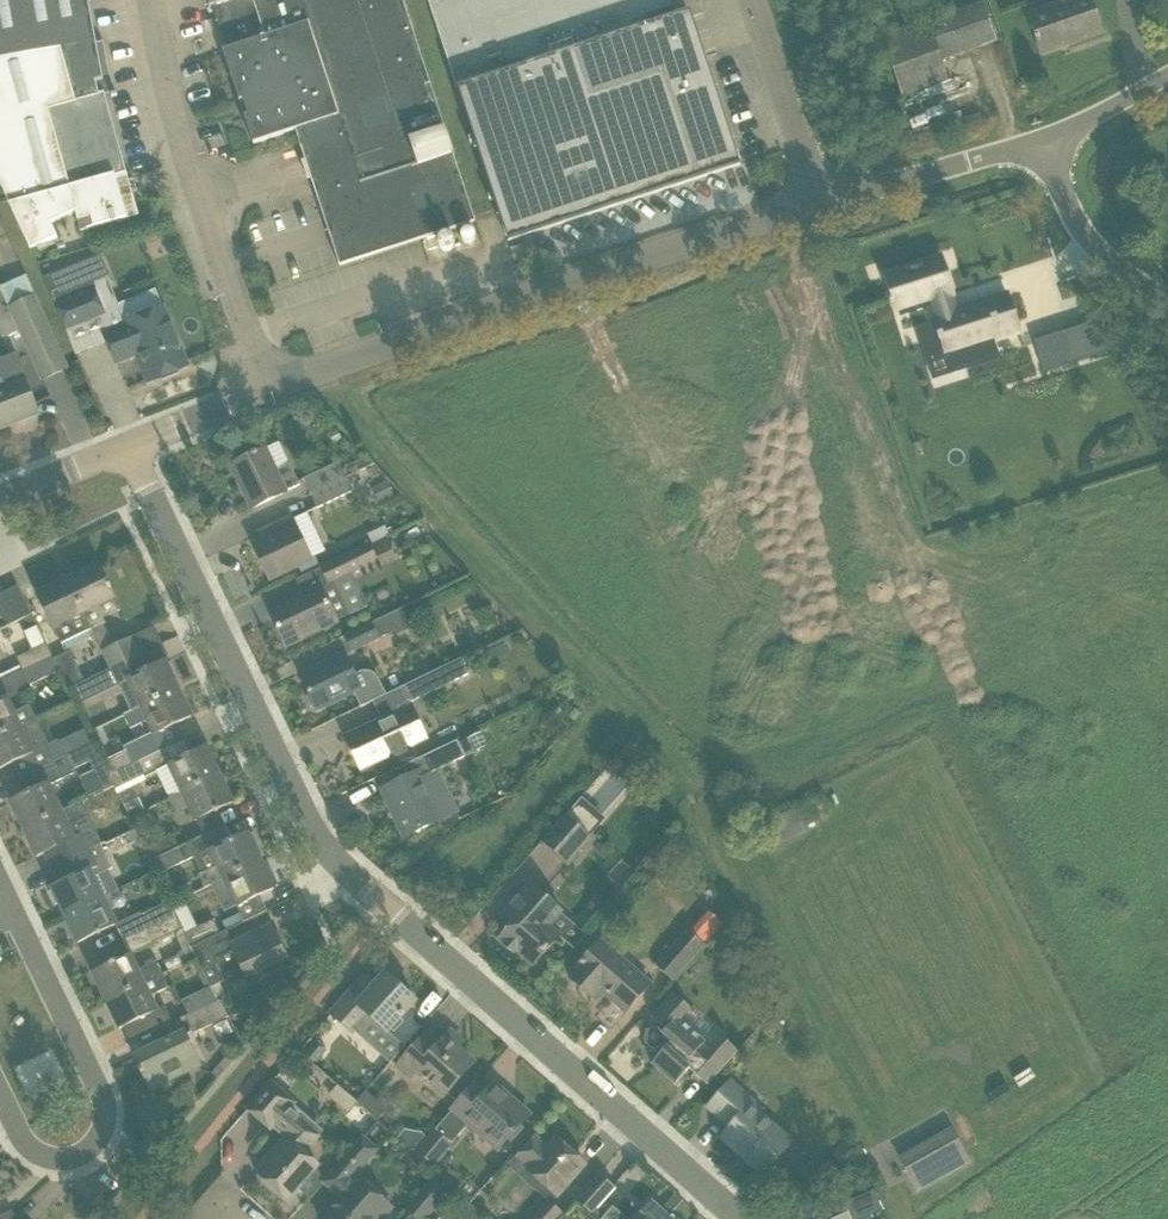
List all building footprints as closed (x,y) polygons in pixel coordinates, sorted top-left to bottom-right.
[(32,249),(59,236),(52,222),(75,212),(81,231),(138,215),(104,94),(113,92),(103,41),(96,43),(88,0),(0,0),(0,181),(32,249)] [(339,266),(475,222),(402,0),(210,0),(212,5),(209,6),(209,7),(212,6),(220,29),(224,28),(231,48),(226,50),(257,143),(295,130),(339,266)] [(456,88),(456,89),(507,241),(740,164),(692,17),(592,49),(591,44),(646,26),(677,16),(673,5),(656,10),(653,0),(427,0),(456,88)] [(1029,16),(1034,30),(1042,52),(1101,32),(1093,9),(1090,0),(1076,0),(1063,5),(1029,16)] [(881,38),(902,96),(948,80),(940,60),(996,40),(983,1),(881,38)] [(101,254),(44,277),(66,331),(98,318),(108,341),(108,344),(117,363),(136,355),(147,381),(160,376),(162,380),(178,374),(177,369),(187,365),(163,307),(155,311),(148,293),(102,311),(91,285),(110,277),(101,254)] [(933,321),(944,354),(1019,330),(1008,296),(956,312),(940,260),(887,277),(898,311),(929,301),(935,321),(933,321)] [(34,296),(9,308),(42,379),(67,368),(34,296)] [(1098,320),(1062,332),(1072,364),(1108,352),(1098,320)] [(37,413),(29,391),(23,378),(7,384),(0,364),(0,428),(37,413)] [(231,465),(251,508),(285,492),(285,491),(299,485),(289,464),(275,471),(265,449),(231,465)] [(303,479),(309,493),(344,476),(337,463),(303,479)] [(309,493),(317,508),(351,492),(344,476),(309,493)] [(386,481),(371,489),(379,504),(394,496),(386,481)] [(254,546),(269,579),(310,560),(291,519),(264,532),(267,540),(254,546)] [(290,601),(269,611),(286,646),(307,635),(334,622),(350,614),(334,581),(350,573),(365,566),(375,561),(370,550),(367,544),(357,549),(320,567),(318,568),(327,584),(318,588),(318,587),(290,601)] [(98,566),(68,581),(91,629),(110,669),(111,669),(140,655),(132,637),(115,646),(104,623),(106,622),(104,618),(99,606),(114,599),(98,566)] [(62,643),(90,629),(91,629),(68,581),(37,596),(53,628),(55,627),(62,643)] [(4,616),(8,625),(31,615),(18,586),(3,592),(12,612),(4,616)] [(414,606),(411,611),(414,616),(419,616),(422,611),(419,606),(414,606)] [(369,623),(342,636),(350,652),(377,639),(394,630),(387,615),(369,623)] [(17,657),(23,670),(51,656),(39,632),(31,636),(37,648),(17,657)] [(52,659),(57,670),(67,690),(72,687),(73,688),(84,682),(69,651),(52,659)] [(118,700),(125,715),(178,689),(165,662),(148,670),(140,655),(111,669),(119,684),(127,680),(134,693),(118,700)] [(322,665),(300,675),(309,694),(306,698),(310,707),(315,706),(317,710),(338,700),(354,693),(360,706),(386,694),(379,680),(375,675),(370,672),(364,671),(360,672),(353,675),(343,655),(322,665)] [(23,670),(29,683),(57,670),(52,659),(51,656),(23,670)] [(397,689),(404,704),(469,674),(462,659),(397,689)] [(101,761),(108,775),(185,738),(178,723),(191,717),(178,689),(125,715),(131,728),(147,721),(154,736),(101,761)] [(35,719),(29,705),(13,713),(7,699),(0,702),(0,735),(35,719)] [(388,755),(395,770),(403,766),(416,760),(409,745),(423,738),(408,708),(346,738),(361,768),(388,755)] [(575,709),(569,716),(574,721),(580,713),(575,709)] [(20,779),(53,763),(45,746),(48,745),(42,732),(35,719),(0,735),(0,769),(12,763),(20,779)] [(85,728),(57,741),(62,751),(90,737),(85,728)] [(435,751),(423,756),(431,773),(438,770),(443,768),(465,757),(458,743),(457,740),(435,751)] [(10,802),(23,830),(61,812),(48,784),(72,773),(70,769),(90,759),(105,790),(113,786),(108,775),(101,761),(92,742),(64,756),(65,757),(53,763),(20,779),(27,794),(10,802)] [(161,750),(108,775),(113,786),(115,789),(143,775),(145,778),(158,771),(171,798),(169,799),(219,775),(206,748),(193,754),(169,766),(161,750)] [(403,779),(381,790),(404,837),(458,811),(448,789),(441,776),(428,783),(422,770),(408,777),(403,779)] [(188,806),(195,821),(233,803),(219,775),(169,799),(176,812),(188,806)] [(134,786),(119,793),(130,816),(145,809),(134,786)] [(61,812),(23,830),(37,857),(48,852),(55,867),(101,845),(80,802),(61,812)] [(597,822),(576,803),(542,841),(567,863),(589,839),(586,835),(597,822)] [(135,831),(124,835),(127,840),(133,843),(139,840),(134,830),(135,831)] [(143,847),(150,862),(178,848),(171,833),(143,847)] [(202,873),(199,874),(205,887),(212,884),(212,885),(223,879),(261,861),(255,849),(259,848),(252,834),(249,836),(248,834),(212,851),(219,865),(202,873)] [(178,848),(150,862),(156,874),(211,848),(205,835),(178,848)] [(59,903),(65,916),(119,890),(119,889),(102,897),(93,877),(113,867),(102,844),(101,845),(53,868),(52,868),(60,884),(52,888),(53,890),(49,892),(55,905),(59,903)] [(223,879),(244,922),(267,911),(260,895),(274,888),(261,861),(223,879)] [(516,951),(533,966),(560,936),(549,926),(561,912),(529,884),(503,914),(513,923),(498,941),(513,954),(516,951)] [(65,916),(78,943),(115,925),(108,911),(117,907),(121,908),(126,905),(127,900),(125,896),(121,894),(119,890),(65,916)] [(116,924),(123,940),(175,915),(170,905),(169,901),(143,913),(140,912),(116,924)] [(710,909),(694,926),(707,939),(723,921),(710,909)] [(123,940),(130,954),(182,929),(175,915),(123,940)] [(189,929),(183,932),(190,947),(191,947),(225,931),(220,933),(212,918),(189,929)] [(210,987),(216,1000),(219,998),(220,999),(227,996),(220,983),(224,981),(227,987),(247,978),(247,979),(287,959),(271,925),(231,944),(225,931),(191,947),(196,958),(197,957),(205,974),(204,975),(210,987)] [(654,966),(672,982),(704,946),(686,930),(654,966)] [(601,991),(625,1013),(650,985),(600,941),(576,968),(577,970),(570,979),(593,999),(601,991)] [(180,954),(165,962),(166,965),(169,971),(196,958),(191,947),(190,947),(183,950),(179,953),(180,954)] [(93,974),(106,1002),(163,974),(157,960),(137,970),(131,957),(93,974)] [(106,1002),(119,1029),(157,1011),(150,996),(169,987),(163,974),(106,1002)] [(330,1014),(353,1036),(365,1023),(362,1021),(368,1015),(387,1032),(415,1001),(385,974),(375,986),(364,976),(330,1014)] [(181,1001),(187,1014),(216,1000),(210,987),(181,1001)] [(689,1069),(707,1086),(738,1051),(723,1039),(713,1050),(680,1021),(691,1009),(674,994),(652,1018),(659,1024),(656,1027),(646,1031),(644,1042),(652,1049),(662,1046),(665,1048),(651,1064),(675,1085),(689,1069)] [(184,1016),(193,1033),(228,1015),(226,1012),(222,1003),(220,999),(219,998),(216,1000),(187,1014),(184,1016)] [(226,1001),(222,1003),(226,1012),(230,1010),(226,1001)] [(417,1072),(444,1096),(473,1063),(450,1043),(455,1036),(450,1032),(440,1043),(428,1032),(398,1066),(412,1078),(417,1072)] [(142,1072),(150,1089),(199,1065),(184,1033),(135,1056),(140,1067),(138,1068),(140,1073),(142,1072)] [(315,1040),(303,1053),(308,1058),(315,1064),(327,1050),(315,1040)] [(261,1095),(248,1109),(265,1124),(271,1129),(272,1128),(285,1139),(255,1172),(287,1200),(298,1187),(310,1197),(323,1182),(325,1180),(318,1166),(303,1153),(318,1136),(302,1122),(306,1116),(293,1105),(294,1103),(288,1098),(272,1083),(261,1094),(261,1095)] [(452,1109),(498,1150),(529,1115),(494,1083),(484,1094),(474,1084),(452,1109)] [(720,1138),(763,1175),(791,1143),(758,1114),(761,1111),(729,1083),(707,1108),(729,1127),(720,1138)] [(378,1119),(388,1108),(367,1090),(357,1101),(378,1119)] [(938,1115),(922,1123),(926,1133),(943,1124),(938,1115)] [(952,1127),(898,1157),(919,1194),(972,1164),(952,1127)] [(414,1152),(433,1168),(454,1144),(436,1128),(414,1152)] [(387,1203),(361,1180),(361,1181),(354,1175),(378,1148),(364,1135),(325,1180),(323,1182),(343,1200),(326,1218),(373,1218),(387,1203)] [(528,1170),(557,1196),(585,1165),(556,1138),(548,1148),(535,1137),(523,1150),(536,1162),(528,1170)] [(575,1200),(591,1214),(615,1188),(599,1173),(575,1200)] [(424,1217),(445,1194),(432,1181),(407,1209),(411,1214),(407,1218),(427,1218),(424,1217)] [(847,1202),(854,1218),(861,1218),(881,1210),(872,1190),(847,1202)] [(674,1194),(662,1207),(670,1214),(682,1201),(674,1194)] [(652,1200),(635,1218),(634,1218),(673,1218),(652,1200)] [(562,1214),(548,1201),(532,1218),(557,1218),(562,1214)] [(844,1203),(809,1218),(851,1218),(844,1203)] [(12,1211),(0,1216),(0,1218),(16,1218),(12,1211)]
